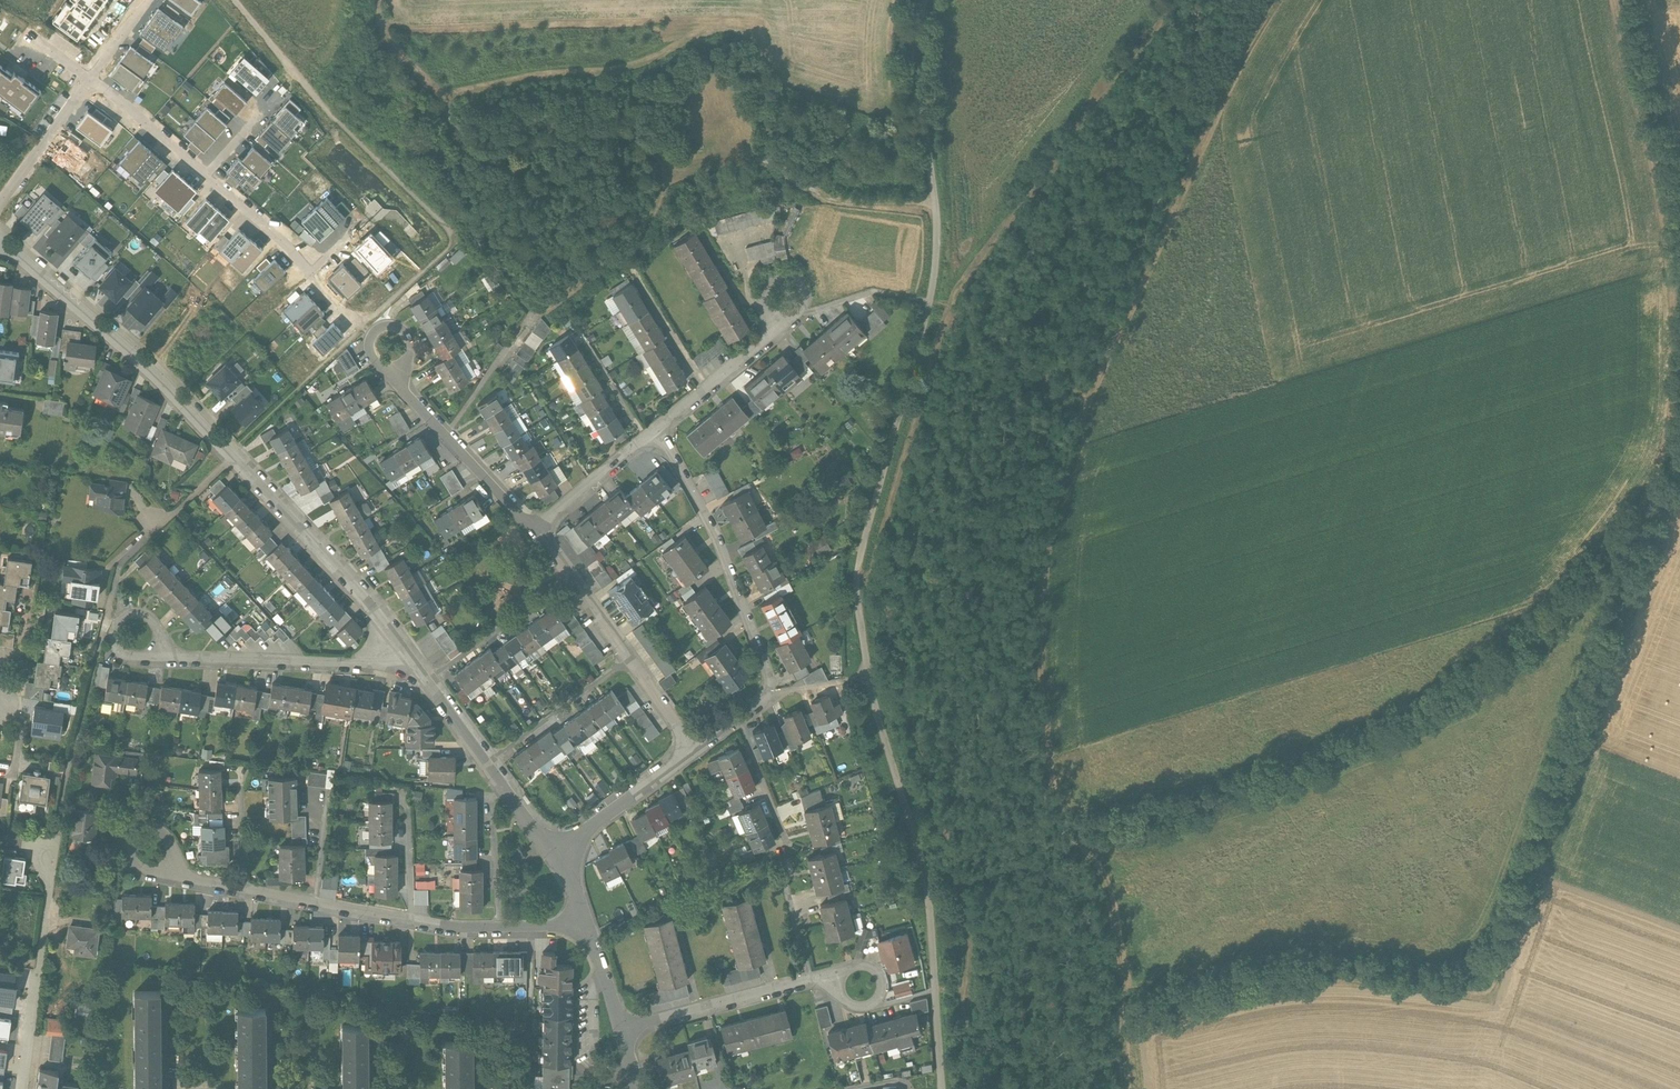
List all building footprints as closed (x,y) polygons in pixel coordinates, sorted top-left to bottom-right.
[(107,0),(71,0),(74,2),(71,6),(66,3),(52,22),(77,41),(107,0)] [(192,15),(201,2),(199,0),(171,0),(192,15)] [(179,14),(167,5),(163,10),(175,20),(179,14)] [(183,28),(158,9),(149,22),(172,39),(174,40),(183,28)] [(172,39),(149,22),(140,34),(163,51),(172,39)] [(155,49),(143,40),(139,45),(140,46),(151,54),(155,49)] [(136,51),(147,59),(151,54),(140,46),(136,51)] [(153,64),(147,59),(136,51),(130,47),(120,62),(143,78),(153,64)] [(268,80),(253,67),(244,59),(232,72),(256,93),(268,80)] [(253,67),(268,80),(272,75),(259,59),(253,67)] [(143,78),(120,62),(109,76),(124,86),(123,88),(127,91),(128,89),(132,92),(143,78)] [(25,114),(41,92),(14,72),(12,75),(0,66),(0,98),(17,111),(19,109),(25,114)] [(182,88),(188,93),(193,88),(186,82),(182,88)] [(213,96),(227,108),(236,116),(247,103),(224,83),(213,96)] [(227,108),(213,96),(212,95),(208,101),(220,111),(222,113),(227,108)] [(275,119),(285,107),(295,116),(301,110),(290,100),(273,118),(275,119)] [(165,117),(171,110),(166,106),(160,112),(165,117)] [(295,116),(285,107),(275,119),(272,122),(291,138),(304,123),(295,116)] [(225,125),(215,116),(207,108),(195,122),(216,139),(227,126),(225,125)] [(96,110),(92,115),(108,127),(112,121),(96,110)] [(92,115),(87,111),(75,128),(100,146),(112,130),(108,127),(92,115)] [(215,116),(225,125),(230,120),(222,113),(220,111),(215,116)] [(271,121),(254,141),(258,144),(264,150),(269,144),(279,153),(291,139),(291,138),(272,122),(271,121)] [(192,142),(202,151),(204,153),(216,139),(195,122),(184,135),(192,142)] [(24,134),(20,138),(28,144),(32,140),(24,134)] [(71,134),(67,139),(78,147),(82,142),(71,134)] [(150,152),(134,137),(125,147),(130,152),(119,164),(131,174),(150,152)] [(78,147),(67,139),(56,155),(70,165),(76,169),(87,154),(78,147)] [(198,156),(202,151),(192,142),(187,148),(198,156)] [(253,149),(265,159),(270,154),(264,150),(258,144),(253,149)] [(253,149),(253,148),(241,162),(259,177),(271,164),(265,159),(253,149)] [(150,152),(131,174),(143,184),(154,172),(159,177),(164,170),(167,167),(162,162),(150,152)] [(70,165),(56,155),(52,160),(63,168),(64,166),(67,169),(70,165)] [(259,177),(241,162),(238,159),(226,173),(230,175),(240,184),(242,186),(246,182),(254,189),(262,179),(259,177)] [(155,191),(166,201),(184,181),(172,171),(169,175),(164,170),(159,177),(155,181),(160,185),(155,191)] [(225,180),(236,189),(240,184),(230,175),(225,180)] [(196,191),(184,181),(166,201),(183,216),(195,203),(190,198),(196,191)] [(59,206),(44,194),(30,210),(22,219),(37,232),(37,231),(38,231),(45,223),(44,223),(45,221),(59,206)] [(218,210),(206,200),(185,224),(197,234),(199,232),(218,210)] [(333,229),(351,213),(342,203),(335,210),(326,200),(316,209),(333,229)] [(23,204),(14,215),(20,219),(21,218),(22,219),(30,210),(23,204)] [(795,204),(782,233),(788,235),(800,207),(795,204)] [(774,205),(714,221),(717,234),(773,220),(774,205)] [(59,206),(45,221),(51,227),(57,219),(64,211),(59,206)] [(302,222),(320,241),(333,229),(316,209),(302,222)] [(229,221),(218,210),(199,232),(210,242),(229,221)] [(49,239),(47,241),(63,254),(76,239),(84,230),(83,229),(69,217),(62,224),(49,239)] [(51,227),(44,234),(49,239),(62,224),(57,219),(51,227)] [(299,235),(304,229),(295,222),(290,228),(299,235)] [(84,230),(76,239),(81,243),(89,233),(84,228),(83,229),(84,230)] [(231,263),(251,240),(239,230),(229,241),(219,253),(231,263)] [(316,241),(304,231),(299,237),(311,247),(316,241)] [(734,304),(723,286),(726,285),(717,270),(718,270),(714,265),(697,238),(698,237),(695,232),(674,245),(674,246),(677,244),(682,252),(679,254),(685,263),(687,262),(693,270),(690,272),(701,289),(703,287),(708,296),(703,299),(703,300),(706,298),(712,308),(709,309),(720,327),(723,326),(730,338),(728,339),(728,340),(748,328),(737,309),(734,304)] [(89,233),(81,243),(86,248),(95,238),(89,233)] [(785,235),(774,234),(772,241),(772,248),(774,254),(775,261),(787,259),(785,246),(785,235)] [(86,248),(73,263),(90,278),(103,262),(112,253),(105,247),(109,242),(101,235),(97,239),(95,238),(86,248)] [(356,249),(377,272),(391,258),(370,235),(356,249)] [(219,253),(229,241),(224,237),(214,249),(219,253)] [(251,240),(231,263),(242,273),(262,251),(251,240)] [(772,241),(745,248),(748,261),(759,258),(774,254),(772,248),(772,241)] [(465,255),(460,249),(450,259),(455,265),(465,255)] [(774,254),(759,258),(761,264),(775,261),(774,254)] [(345,266),(359,281),(368,272),(354,257),(345,266)] [(436,267),(440,273),(450,263),(446,258),(436,267)] [(285,273),(275,261),(253,281),(264,293),(285,273)] [(103,262),(90,278),(95,282),(108,267),(103,262)] [(327,281),(343,298),(345,295),(347,298),(362,284),(359,281),(345,266),(343,264),(328,277),(330,279),(327,281)] [(115,269),(100,286),(116,300),(121,294),(131,283),(115,269)] [(151,272),(140,284),(145,289),(146,288),(147,289),(148,289),(158,278),(151,272)] [(489,275),(481,281),(489,293),(500,286),(489,275)] [(131,283),(121,294),(127,299),(140,284),(134,279),(131,283)] [(0,282),(0,310),(1,306),(9,307),(12,286),(13,284),(0,282)] [(631,285),(613,296),(621,309),(639,298),(631,285)] [(30,288),(12,286),(9,307),(9,311),(26,314),(28,300),(30,288)] [(145,289),(128,308),(145,322),(162,303),(163,302),(161,301),(149,291),(149,290),(148,289),(147,289),(146,288),(145,289)] [(171,289),(161,301),(163,302),(162,303),(167,307),(178,295),(171,289)] [(422,291),(408,299),(412,305),(426,296),(422,291)] [(314,303),(304,293),(283,312),(293,323),(314,303)] [(428,295),(426,296),(412,305),(410,306),(419,319),(436,308),(428,295)] [(621,309),(616,313),(624,326),(630,322),(648,311),(639,298),(621,309)] [(35,301),(28,300),(26,314),(33,315),(35,301)] [(874,310),(858,324),(865,332),(864,333),(867,336),(890,316),(877,301),(870,306),(874,310)] [(321,317),(324,314),(314,303),(293,323),(303,333),(311,326),(321,317)] [(436,308),(419,319),(427,333),(445,322),(436,308)] [(58,313),(40,310),(39,322),(37,335),(36,342),(37,342),(36,347),(51,349),(52,344),(54,344),(55,336),(58,313)] [(648,311),(630,322),(638,336),(656,324),(648,311)] [(847,311),(824,330),(842,351),(864,333),(865,332),(858,324),(847,311)] [(321,317),(311,326),(315,331),(322,325),(325,322),(321,317)] [(551,329),(541,319),(536,327),(547,335),(551,329)] [(583,319),(578,322),(583,329),(588,326),(583,319)] [(39,322),(32,321),(30,334),(37,335),(39,322)] [(445,322),(427,333),(435,346),(453,335),(445,322)] [(344,335),(333,324),(326,330),(317,339),(312,343),(323,355),(344,335)] [(656,324),(638,336),(646,349),(661,339),(664,337),(656,324)] [(312,334),(317,339),(326,330),(322,325),(315,331),(312,334)] [(547,335),(536,327),(532,332),(542,340),(543,340),(547,335)] [(61,337),(59,352),(66,352),(67,343),(69,330),(63,329),(61,337)] [(81,332),(69,330),(67,343),(80,344),(81,332)] [(803,347),(802,348),(809,356),(819,369),(842,351),(824,330),(803,347)] [(542,340),(532,332),(528,338),(539,345),(542,340)] [(592,334),(587,337),(592,344),(597,341),(592,334)] [(453,335),(435,346),(443,359),(452,354),(461,348),(453,335)] [(55,336),(54,344),(52,344),(51,349),(48,375),(56,376),(59,352),(61,337),(55,336)] [(569,336),(550,347),(559,360),(577,349),(569,336)] [(718,336),(693,358),(699,368),(726,348),(718,336)] [(539,345),(528,338),(524,343),(535,350),(539,345)] [(669,353),(661,339),(646,349),(643,351),(651,364),(669,353)] [(80,344),(67,343),(66,352),(64,366),(72,367),(73,366),(85,368),(90,366),(91,357),(95,357),(96,348),(88,347),(88,345),(80,344)] [(504,347),(498,343),(495,347),(500,351),(504,347)] [(535,350),(524,343),(520,349),(532,357),(536,351),(535,350)] [(809,356),(802,348),(803,347),(800,344),(795,349),(798,353),(804,360),(809,356)] [(347,349),(336,359),(340,365),(352,358),(347,349)] [(532,357),(520,349),(517,354),(528,362),(532,357)] [(577,349),(559,360),(567,374),(585,362),(577,349)] [(0,380),(15,382),(19,353),(0,350),(0,381),(0,380)] [(678,366),(669,353),(651,364),(659,377),(678,366)] [(798,353),(789,361),(799,373),(808,365),(804,360),(798,353)] [(443,359),(434,365),(443,378),(461,367),(452,354),(443,359)] [(528,362),(517,354),(513,360),(524,368),(528,362)] [(783,354),(765,369),(781,389),(800,374),(789,361),(783,354)] [(601,360),(605,367),(612,362),(608,355),(601,360)] [(352,358),(340,365),(333,370),(336,376),(344,371),(356,364),(352,358)] [(524,368),(513,360),(509,365),(520,373),(524,368)] [(101,362),(96,375),(101,378),(105,369),(107,369),(109,365),(101,362)] [(585,362),(567,374),(575,387),(594,375),(585,362)] [(356,364),(344,371),(348,378),(360,370),(356,364)] [(520,373),(509,365),(505,370),(517,379),(520,373)] [(240,381),(225,366),(207,383),(221,398),(225,395),(240,381)] [(678,366),(659,377),(668,390),(686,379),(678,366)] [(461,367),(443,378),(451,392),(469,381),(461,367)] [(107,369),(105,369),(101,378),(94,394),(97,395),(98,392),(110,398),(109,401),(115,404),(119,405),(125,393),(130,380),(107,369)] [(765,369),(744,386),(754,398),(758,403),(769,395),(771,397),(781,389),(765,369)] [(517,379),(505,370),(501,376),(513,384),(517,379)] [(613,370),(608,373),(612,380),(617,377),(613,370)] [(594,375),(575,387),(584,400),(599,390),(602,388),(594,375)] [(365,379),(352,388),(363,406),(376,397),(365,379)] [(530,382),(534,388),(540,385),(536,379),(530,382)] [(240,381),(225,395),(230,400),(232,399),(245,387),(240,381)] [(245,387),(232,399),(238,405),(242,401),(243,402),(251,395),(254,393),(247,385),(245,387)] [(628,385),(624,390),(630,395),(634,391),(628,385)] [(140,390),(134,388),(131,395),(129,400),(135,403),(138,395),(140,390)] [(352,388),(339,396),(350,414),(363,406),(352,388)] [(584,400),(581,402),(589,415),(607,403),(599,390),(584,400)] [(125,393),(119,405),(115,404),(114,408),(123,412),(129,400),(131,395),(125,393)] [(159,405),(138,395),(135,403),(125,424),(146,433),(145,436),(151,439),(155,431),(157,426),(151,423),(159,405)] [(251,395),(243,402),(242,401),(238,405),(238,411),(235,413),(246,424),(263,408),(251,395)] [(350,414),(339,396),(325,404),(343,432),(356,424),(350,414)] [(732,396),(710,414),(727,435),(748,417),(749,417),(742,408),(732,396)] [(496,397),(479,408),(486,419),(504,408),(496,397)] [(758,403),(754,398),(747,403),(755,413),(762,408),(758,403)] [(48,399),(45,399),(43,413),(63,416),(64,409),(46,407),(48,399)] [(65,402),(48,399),(46,407),(64,409),(65,402)] [(294,403),(299,408),(303,405),(303,404),(305,402),(302,399),(300,400),(299,399),(294,403)] [(0,402),(0,433),(6,434),(6,430),(21,432),(24,409),(8,406),(8,403),(0,402)] [(549,405),(552,410),(557,407),(553,402),(549,405)] [(607,403),(589,415),(597,428),(616,416),(607,403)] [(747,403),(742,408),(749,417),(748,417),(749,418),(755,414),(755,413),(747,403)] [(504,408),(486,419),(494,432),(512,421),(504,408)] [(399,411),(387,419),(391,425),(403,418),(399,411)] [(710,414),(686,434),(703,455),(727,435),(710,414)] [(616,416),(597,428),(606,441),(613,437),(624,430),(616,416)] [(157,426),(155,431),(161,434),(163,430),(164,429),(167,420),(161,417),(157,426)] [(403,418),(391,425),(394,431),(407,424),(403,418)] [(544,419),(539,422),(544,429),(549,426),(544,419)] [(512,421),(494,432),(502,445),(520,434),(512,421)] [(407,424),(394,431),(398,437),(410,430),(407,424)] [(296,442),(287,428),(276,435),(269,439),(269,440),(277,453),(296,442)] [(273,429),(260,436),(264,443),(269,440),(269,439),(276,435),(273,429)] [(163,430),(161,434),(152,455),(170,463),(173,457),(189,464),(197,445),(163,430)] [(624,430),(613,437),(617,444),(628,437),(624,430)] [(520,434),(502,445),(511,459),(515,456),(528,447),(520,434)] [(420,437),(407,445),(418,463),(431,455),(420,437)] [(557,438),(552,441),(556,448),(561,445),(557,438)] [(296,442),(277,453),(285,466),(303,456),(296,442)] [(418,463),(407,445),(393,453),(404,471),(418,463)] [(528,447),(515,456),(523,469),(541,458),(532,445),(528,447)] [(404,471),(393,453),(380,462),(391,480),(404,471)] [(303,456),(285,466),(293,480),(311,469),(303,456)] [(541,458),(523,469),(531,482),(549,471),(541,458)] [(549,471),(531,482),(539,496),(540,495),(553,487),(567,479),(559,465),(549,471)] [(663,466),(641,484),(654,500),(663,493),(665,495),(671,490),(669,487),(676,481),(663,466)] [(715,468),(703,475),(717,500),(729,494),(715,468)] [(311,469),(293,480),(301,494),(313,486),(319,483),(311,469)] [(452,469),(440,477),(444,483),(456,475),(452,469)] [(456,475),(444,483),(447,489),(460,482),(456,475)] [(220,479),(209,489),(216,496),(226,486),(220,479)] [(319,483),(313,486),(317,492),(328,486),(325,479),(319,483)] [(111,486),(92,484),(90,495),(96,496),(95,507),(104,508),(104,509),(106,512),(110,513),(112,512),(122,513),(125,495),(124,495),(125,481),(112,480),(111,486)] [(460,482),(447,489),(451,496),(464,488),(460,482)] [(641,484),(626,497),(634,507),(639,513),(647,506),(649,508),(656,502),(654,500),(641,484)] [(748,484),(734,491),(737,497),(747,493),(752,491),(748,484)] [(240,498),(228,485),(216,496),(213,498),(225,512),(240,498)] [(328,486),(317,492),(320,498),(332,491),(328,486)] [(553,487),(540,495),(546,505),(559,497),(553,487)] [(626,497),(620,489),(604,502),(617,517),(625,510),(627,512),(634,507),(626,497)] [(335,497),(329,501),(338,516),(356,505),(348,490),(335,497)] [(332,491),(320,498),(324,504),(329,501),(335,497),(332,491)] [(737,497),(722,505),(732,523),(756,510),(747,493),(737,497)] [(474,495),(461,503),(472,520),(478,517),(476,514),(482,510),(484,513),(485,512),(474,495)] [(240,498),(225,512),(230,516),(232,514),(238,521),(251,509),(240,498)] [(604,502),(589,514),(602,530),(610,523),(612,525),(619,519),(617,517),(604,502)] [(461,503),(448,511),(459,529),(464,537),(477,529),(472,520),(461,503)] [(356,505),(338,516),(346,529),(364,519),(356,505)] [(238,521),(236,523),(240,528),(243,526),(249,532),(261,521),(251,509),(238,521)] [(756,510),(732,523),(741,541),(753,535),(765,528),(765,527),(762,529),(754,513),(756,511),(756,510)] [(459,529),(448,511),(434,520),(445,538),(438,542),(442,549),(450,544),(446,538),(459,529)] [(238,521),(232,514),(230,516),(236,523),(238,521)] [(589,514),(573,527),(588,545),(589,544),(592,542),(594,544),(599,540),(597,538),(604,532),(602,530),(589,514)] [(364,519),(346,529),(354,543),(372,533),(364,519)] [(249,532),(246,534),(251,539),(253,537),(259,544),(268,535),(272,532),(261,521),(249,532)] [(765,528),(753,535),(756,541),(772,532),(768,525),(765,527),(765,528)] [(588,545),(573,527),(564,535),(577,554),(583,562),(593,554),(594,554),(596,552),(589,544),(588,545)] [(372,533),(354,543),(362,557),(367,553),(380,546),(372,533)] [(259,544),(258,545),(263,550),(273,540),(268,535),(259,544)] [(665,551),(662,553),(663,553),(686,584),(685,585),(686,585),(688,584),(709,569),(708,568),(708,569),(685,537),(685,536),(675,543),(665,551)] [(213,542),(208,537),(204,541),(209,546),(213,542)] [(671,538),(661,546),(665,551),(675,543),(671,538)] [(273,540),(263,550),(267,555),(277,545),(273,540)] [(267,555),(266,556),(271,561),(273,559),(279,565),(292,553),(281,542),(277,545),(267,555)] [(751,543),(738,550),(742,557),(755,550),(751,543)] [(380,546),(367,553),(371,560),(383,552),(380,546)] [(755,550),(742,557),(751,574),(770,564),(770,563),(767,564),(763,557),(766,555),(761,547),(755,550)] [(145,551),(134,561),(139,567),(150,557),(145,551)] [(198,556),(204,562),(210,558),(203,551),(198,556)] [(383,552),(371,560),(374,565),(387,558),(383,552)] [(169,569),(154,553),(150,557),(139,567),(138,569),(152,584),(169,569)] [(279,565),(277,567),(282,572),(284,570),(290,576),(302,565),(292,553),(279,565)] [(593,554),(583,562),(586,567),(597,559),(594,554),(593,554)] [(32,561),(8,557),(4,582),(17,584),(28,586),(32,561)] [(390,564),(384,568),(393,583),(411,572),(402,557),(390,564)] [(387,558),(374,565),(378,571),(384,568),(390,564),(387,558)] [(597,559),(586,567),(590,572),(601,564),(597,559)] [(67,565),(64,565),(62,579),(67,580),(65,594),(73,595),(93,597),(97,598),(101,570),(86,568),(87,562),(68,560),(67,565)] [(770,564),(751,574),(761,592),(773,585),(784,579),(775,561),(770,564)] [(601,564),(590,572),(594,578),(605,570),(601,564)] [(290,576),(288,578),(289,580),(285,585),(293,594),(298,590),(313,576),(302,565),(290,576)] [(636,574),(631,568),(615,580),(619,585),(609,592),(619,606),(618,606),(622,611),(632,624),(653,608),(637,586),(640,583),(635,575),(636,574)] [(183,584),(169,569),(152,584),(167,600),(183,584)] [(605,570),(594,578),(598,583),(609,575),(605,570)] [(411,572),(393,583),(401,597),(419,586),(411,572)] [(609,575),(598,583),(602,588),(613,581),(609,575)] [(313,576),(298,590),(303,595),(305,593),(311,599),(323,587),(313,576)] [(228,578),(223,582),(230,588),(234,583),(228,578)] [(0,582),(0,608),(11,609),(14,609),(17,584),(4,582),(0,582)] [(419,586),(401,597),(409,611),(427,600),(433,596),(425,583),(419,586)] [(198,600),(183,584),(167,600),(182,615),(198,600)] [(685,585),(677,590),(682,596),(692,589),(688,584),(686,585),(685,585)] [(773,585),(761,592),(764,597),(776,591),(773,585)] [(311,599),(309,601),(313,606),(316,604),(321,610),(334,599),(323,587),(311,599)] [(686,602),(683,604),(708,639),(713,635),(731,623),(705,588),(696,594),(686,602)] [(692,589),(682,596),(686,602),(696,594),(692,589)] [(776,591),(764,597),(767,603),(779,597),(776,591)] [(93,597),(73,595),(72,602),(92,604),(93,597)] [(767,603),(762,606),(782,643),(799,634),(794,623),(795,622),(788,607),(786,608),(780,597),(779,597),(767,603)] [(321,610),(319,612),(324,618),(326,616),(332,622),(345,610),(334,599),(321,610)] [(198,600),(182,615),(196,631),(203,625),(213,615),(212,615),(198,600)] [(427,600),(409,611),(416,624),(435,613),(427,600)] [(564,602),(553,610),(558,616),(568,608),(564,602)] [(1,634),(8,634),(11,609),(0,608),(0,633),(1,634)] [(553,610),(552,608),(551,609),(540,618),(552,635),(565,626),(562,622),(558,616),(553,610)] [(568,608),(558,616),(562,622),(572,614),(568,608)] [(219,609),(212,615),(213,615),(203,625),(218,641),(227,631),(233,626),(234,625),(219,609)] [(332,622),(338,630),(352,617),(345,610),(332,622)] [(79,615),(55,612),(51,637),(71,640),(76,640),(79,615)] [(572,614),(562,622),(565,626),(565,627),(576,619),(572,614)] [(338,630),(336,632),(341,637),(344,635),(349,640),(346,642),(347,643),(363,629),(352,617),(338,630)] [(552,635),(540,618),(528,626),(540,644),(552,635)] [(576,619),(565,627),(569,632),(580,624),(576,619)] [(441,624),(430,632),(434,638),(445,630),(441,624)] [(580,624),(569,632),(573,638),(584,630),(580,624)] [(642,625),(632,632),(665,678),(675,671),(642,625)] [(237,631),(233,626),(227,631),(235,640),(236,641),(241,637),(241,636),(237,631)] [(540,644),(528,626),(516,635),(529,652),(540,644)] [(247,632),(242,627),(237,631),(241,636),(241,637),(246,641),(251,637),(246,632),(247,632)] [(256,632),(252,627),(247,632),(246,632),(251,637),(255,642),(260,637),(256,632)] [(266,632),(261,627),(256,632),(260,637),(265,642),(270,637),(265,632),(266,632)] [(275,632),(271,627),(266,632),(265,632),(270,637),(274,642),(279,638),(280,637),(275,632)] [(289,638),(280,628),(275,632),(280,637),(279,638),(284,643),(289,638)] [(445,630),(434,638),(438,643),(449,635),(445,630)] [(584,630),(573,638),(577,643),(588,635),(584,630)] [(227,631),(223,636),(231,645),(235,640),(227,631)] [(15,635),(8,634),(6,648),(13,649),(15,635)] [(782,643),(776,646),(789,672),(804,664),(810,661),(803,647),(805,645),(799,634),(782,643)] [(449,635),(438,643),(442,649),(453,641),(449,635)] [(529,652),(516,635),(504,644),(521,667),(522,668),(533,659),(529,652)] [(588,635),(577,643),(581,649),(592,641),(588,635)] [(708,639),(703,643),(707,648),(717,641),(713,635),(708,639)] [(51,637),(47,636),(44,662),(61,664),(68,665),(71,640),(51,637)] [(453,641),(442,649),(446,654),(457,646),(453,641)] [(592,641),(581,649),(585,654),(596,646),(592,641)] [(707,648),(696,656),(702,664),(706,661),(705,661),(723,648),(717,641),(707,648)] [(521,667),(504,644),(492,652),(502,666),(505,670),(509,666),(514,673),(521,667)] [(723,648),(705,661),(706,661),(717,677),(738,661),(726,645),(723,648)] [(457,646),(446,654),(450,659),(461,652),(457,646)] [(596,646),(585,654),(589,659),(600,651),(596,646)] [(489,649),(478,658),(490,675),(502,666),(492,652),(489,649)] [(600,651),(589,659),(593,665),(604,657),(600,651)] [(841,657),(830,657),(831,674),(842,673),(841,657)] [(490,675),(478,658),(466,666),(478,684),(483,690),(495,681),(490,675)] [(44,662),(39,661),(37,674),(36,674),(34,684),(44,685),(57,687),(58,679),(60,680),(60,677),(59,677),(61,664),(44,662)] [(738,661),(717,677),(727,690),(748,674),(738,661)] [(822,668),(809,675),(804,664),(791,671),(797,682),(803,679),(807,685),(829,681),(822,668)] [(478,684),(466,666),(453,675),(466,692),(478,684)] [(109,668),(101,667),(98,686),(106,688),(108,677),(109,668)] [(128,681),(108,677),(106,688),(104,698),(105,698),(104,701),(105,701),(112,702),(111,708),(111,709),(123,711),(124,701),(128,681)] [(147,684),(128,681),(124,701),(144,704),(145,701),(147,686),(147,684)] [(34,684),(26,682),(25,690),(43,693),(44,685),(34,684)] [(237,685),(217,682),(215,696),(214,703),(234,706),(237,685)] [(292,687),(272,684),(270,693),(269,705),(288,708),(292,687)] [(342,687),(326,684),(324,695),(322,711),(323,711),(351,715),(351,712),(355,689),(349,688),(350,687),(342,686),(342,687)] [(256,688),(237,685),(234,706),(253,709),(256,691),(256,688)] [(154,687),(147,686),(145,701),(152,702),(154,687)] [(181,689),(162,686),(161,688),(159,704),(158,706),(178,709),(181,689)] [(161,688),(154,687),(152,702),(159,704),(161,688)] [(311,690),(292,687),(288,708),(308,711),(309,708),(311,693),(311,690)] [(201,692),(181,689),(178,709),(198,712),(198,710),(201,694),(201,692)] [(371,691),(355,689),(351,712),(372,716),(374,705),(374,704),(370,704),(370,701),(371,701),(371,699),(372,691),(371,691)] [(43,693),(25,690),(24,698),(51,701),(52,694),(43,693)] [(384,691),(372,690),(371,691),(372,691),(371,699),(371,701),(370,701),(370,704),(374,704),(374,705),(382,707),(382,706),(384,691)] [(401,692),(390,690),(387,707),(385,721),(406,725),(410,702),(411,698),(400,696),(401,692)] [(611,691),(599,700),(612,717),(624,708),(621,703),(617,698),(612,690),(611,691)] [(628,690),(617,698),(621,703),(632,695),(628,690)] [(263,692),(256,691),(253,709),(252,718),(259,719),(261,707),(263,692)] [(270,693),(263,692),(261,707),(268,708),(269,705),(270,693)] [(318,694),(311,693),(309,708),(316,709),(318,694)] [(208,695),(201,694),(198,710),(205,711),(208,695)] [(324,695),(318,694),(316,709),(314,720),(321,722),(323,711),(322,711),(324,695)] [(215,696),(208,695),(205,711),(212,712),(214,703),(215,696)] [(632,695),(621,703),(624,708),(625,709),(636,701),(632,695)] [(828,696),(810,703),(813,712),(822,733),(839,725),(836,716),(842,714),(838,704),(833,706),(828,696)] [(612,717),(599,700),(587,708),(600,725),(612,717)] [(636,701),(625,709),(629,714),(640,706),(636,701)] [(430,718),(417,703),(410,702),(406,725),(405,743),(419,744),(434,744),(434,725),(430,725),(430,718)] [(77,705),(57,703),(56,711),(63,712),(63,713),(75,714),(77,705)] [(640,706),(629,714),(633,719),(644,712),(640,706)] [(56,711),(35,708),(32,731),(43,733),(44,727),(61,729),(63,713),(63,712),(56,711)] [(600,725),(587,708),(576,717),(588,734),(600,725)] [(800,710),(783,717),(787,726),(794,743),(795,743),(811,736),(800,710)] [(644,712),(633,719),(637,725),(648,717),(644,712)] [(813,712),(808,714),(817,735),(822,733),(813,712)] [(484,720),(481,715),(476,718),(480,723),(484,720)] [(588,734),(576,717),(564,726),(576,743),(578,745),(580,744),(581,745),(583,743),(584,745),(592,740),(588,734)] [(648,717),(637,725),(641,730),(652,722),(648,717)] [(652,722),(641,730),(645,736),(656,728),(652,722)] [(773,724),(753,732),(759,747),(763,757),(775,752),(774,749),(781,746),(782,745),(777,735),(773,724)] [(576,743),(564,726),(552,734),(561,748),(564,751),(576,743)] [(787,726),(782,728),(783,732),(790,749),(790,750),(797,747),(795,743),(794,743),(787,726)] [(656,728),(645,736),(649,741),(659,733),(656,728)] [(552,734),(549,730),(537,739),(550,756),(561,748),(552,734)] [(783,732),(777,735),(782,745),(781,746),(783,752),(790,749),(783,732)] [(550,756),(537,739),(525,747),(538,765),(550,756)] [(538,765),(525,747),(513,756),(512,756),(525,774),(538,765)] [(763,757),(759,747),(753,749),(758,761),(764,759),(763,757)] [(439,749),(422,749),(422,757),(428,757),(439,757),(439,749)] [(738,749),(708,762),(712,773),(723,768),(726,776),(746,768),(738,749)] [(136,758),(131,758),(129,771),(142,772),(144,752),(137,752),(136,758)] [(131,757),(96,753),(93,781),(104,782),(105,774),(114,775),(115,770),(129,771),(131,758),(131,757)] [(439,757),(428,757),(428,778),(453,778),(454,757),(439,757)] [(224,762),(209,760),(209,769),(220,769),(224,769),(224,762)] [(65,763),(49,761),(48,769),(63,771),(65,763)] [(746,768),(726,776),(734,795),(754,786),(746,768)] [(34,773),(23,772),(22,779),(21,779),(20,780),(19,780),(19,782),(19,783),(19,784),(20,785),(21,785),(19,798),(16,798),(15,809),(30,811),(31,813),(33,811),(36,812),(38,801),(46,802),(50,776),(39,774),(40,770),(34,769),(34,773)] [(209,769),(199,769),(200,781),(200,787),(221,786),(220,769),(209,769)] [(326,773),(309,771),(307,785),(325,787),(326,773)] [(295,777),(269,778),(270,817),(291,816),(296,816),(296,802),(296,790),(295,790),(295,777)] [(693,794),(687,781),(682,784),(683,788),(688,797),(693,794)] [(200,787),(199,787),(200,806),(205,806),(219,805),(221,805),(221,786),(200,787)] [(464,790),(447,788),(447,798),(452,798),(463,798),(464,790)] [(683,788),(673,793),(681,810),(692,805),(688,797),(683,788)] [(819,789),(801,797),(804,810),(824,805),(819,789)] [(791,793),(794,799),(800,797),(798,791),(791,793)] [(672,793),(659,799),(658,799),(660,803),(667,818),(681,811),(681,812),(682,811),(681,810),(673,793),(673,792),(672,792),(672,793)] [(0,796),(0,814),(6,815),(9,798),(0,796)] [(738,796),(724,802),(727,808),(740,802),(738,796)] [(463,798),(452,798),(453,836),(477,837),(476,798),(463,798)] [(390,801),(369,801),(369,809),(371,809),(371,817),(369,817),(369,821),(390,820),(390,801)] [(740,802),(727,808),(730,814),(743,808),(740,802)] [(804,810),(809,827),(834,820),(843,818),(838,802),(824,805),(804,810)] [(117,804),(104,803),(103,816),(116,818),(117,804)] [(660,803),(646,809),(645,809),(646,812),(656,831),(657,834),(672,827),(667,818),(660,803)] [(758,804),(738,813),(746,831),(766,823),(762,815),(763,815),(758,804)] [(97,812),(74,810),(71,835),(82,836),(83,838),(85,840),(87,841),(89,841),(91,839),(93,838),(94,838),(97,812)] [(219,812),(207,812),(207,824),(223,824),(222,812),(219,812)] [(646,812),(632,819),(639,835),(641,838),(655,831),(655,832),(656,831),(646,812)] [(305,815),(296,816),(291,816),(292,837),(306,836),(305,815)] [(390,820),(369,821),(369,829),(372,829),(372,837),(369,837),(369,840),(374,840),(391,840),(390,820)] [(834,820),(809,827),(813,844),(821,841),(834,838),(839,837),(834,820)] [(766,823),(746,831),(754,850),(774,841),(769,830),(766,823)] [(207,824),(202,824),(202,854),(197,854),(202,863),(229,863),(228,845),(224,845),(223,824),(207,824)] [(639,835),(631,839),(638,853),(646,849),(641,838),(639,835)] [(306,836),(292,837),(292,845),(302,844),(302,845),(306,845),(306,836)] [(477,837),(453,836),(453,844),(453,856),(462,856),(475,856),(477,856),(477,837)] [(834,838),(821,841),(823,847),(836,844),(834,838)] [(638,853),(631,839),(624,843),(630,857),(638,853)] [(623,843),(609,850),(611,853),(618,868),(632,861),(632,862),(633,862),(630,857),(624,843),(623,842),(623,843)] [(292,845),(281,845),(281,860),(303,860),(302,845),(302,844),(292,845)] [(751,849),(737,856),(740,863),(755,857),(751,849)] [(833,851),(808,858),(813,875),(838,868),(833,851)] [(611,853),(596,860),(595,860),(605,879),(619,872),(620,872),(618,868),(611,853)] [(391,854),(375,854),(375,855),(366,855),(366,864),(375,864),(375,862),(378,862),(378,870),(375,870),(375,874),(396,874),(396,854),(391,854)] [(25,858),(4,855),(3,865),(0,881),(25,884),(27,874),(23,874),(25,858)] [(782,859),(774,861),(778,875),(786,873),(782,859)] [(281,860),(280,860),(281,876),(281,877),(292,877),(303,876),(303,860),(281,860)] [(375,862),(375,864),(366,864),(366,874),(367,874),(375,874),(375,870),(378,870),(378,862),(375,862)] [(838,868),(813,875),(817,892),(833,888),(843,885),(842,885),(838,868)] [(462,869),(459,869),(459,890),(481,889),(481,869),(476,869),(462,869)] [(338,874),(323,874),(322,887),(337,888),(338,874)] [(375,874),(367,874),(367,882),(378,882),(378,890),(375,890),(375,893),(396,893),(396,874),(375,874)] [(843,885),(833,888),(835,894),(844,892),(850,890),(848,883),(842,885),(843,885)] [(428,889),(414,889),(414,902),(428,903),(428,889)] [(481,889),(459,890),(453,890),(454,905),(460,905),(460,908),(481,908),(481,889)] [(835,894),(828,896),(830,902),(846,898),(844,892),(835,894)] [(137,895),(123,894),(123,898),(122,912),(122,916),(137,916),(137,895)] [(152,895),(137,895),(137,916),(151,916),(152,906),(152,895)] [(748,897),(722,904),(722,905),(739,966),(738,966),(739,967),(765,960),(764,959),(748,898),(748,897)] [(123,898),(115,898),(113,912),(122,912),(123,898)] [(830,902),(820,905),(825,922),(850,915),(846,898),(830,902)] [(180,903),(166,902),(166,906),(165,923),(180,924),(180,903)] [(195,903),(180,903),(180,924),(185,924),(185,932),(194,932),(194,927),(194,913),(195,903)] [(223,910),(209,910),(208,914),(208,928),(208,931),(222,931),(223,910)] [(238,911),(223,910),(222,931),(237,932),(237,921),(238,911)] [(850,915),(825,922),(830,939),(855,932),(850,915)] [(266,918),(251,918),(251,922),(251,935),(251,939),(265,939),(266,918)] [(281,919),(266,918),(265,939),(280,940),(280,929),(281,919)] [(671,918),(644,924),(644,925),(645,925),(661,986),(661,987),(687,980),(670,918),(671,918)] [(611,919),(599,925),(602,931),(614,925),(611,919)] [(309,926),(294,925),(294,943),(293,947),(308,947),(309,926)] [(98,930),(70,926),(68,943),(76,944),(75,953),(95,956),(98,930)] [(323,926),(309,926),(308,947),(323,948),(323,937),(323,926)] [(864,928),(856,947),(865,952),(871,938),(878,935),(877,929),(869,929),(864,928)] [(360,936),(339,935),(338,948),(338,956),(359,957),(360,938),(360,936)] [(878,935),(871,938),(865,952),(881,949),(879,942),(880,942),(878,935)] [(880,942),(879,942),(881,949),(884,960),(888,959),(890,969),(914,963),(906,935),(880,942)] [(373,938),(360,938),(359,957),(372,957),(372,941),(373,941),(373,938)] [(392,941),(380,940),(380,941),(373,941),(372,941),(372,957),(371,972),(399,972),(400,942),(392,941)] [(338,948),(330,948),(329,951),(329,956),(338,956),(338,948)] [(520,951),(493,952),(493,972),(493,980),(502,980),(502,970),(510,970),(510,972),(512,972),(520,972),(520,967),(522,967),(522,964),(522,957),(521,957),(520,957),(520,951)] [(440,952),(420,952),(420,963),(420,973),(415,973),(415,977),(420,977),(420,980),(429,980),(429,970),(437,970),(437,973),(440,973),(440,952)] [(460,952),(440,952),(440,973),(449,973),(449,970),(457,970),(457,973),(460,973),(460,952)] [(493,952),(474,952),(474,981),(483,981),(483,970),(490,970),(490,972),(493,972),(493,952)] [(555,952),(543,952),(543,961),(545,961),(555,961),(555,952)] [(571,964),(555,964),(555,961),(545,961),(544,988),(571,988),(571,964)] [(420,963),(407,963),(406,976),(406,977),(415,977),(415,973),(420,973),(420,963)] [(522,964),(522,967),(520,967),(520,972),(512,972),(513,979),(527,979),(527,964),(522,964)] [(757,965),(720,975),(723,986),(760,976),(757,965)] [(13,1004),(16,985),(13,984),(15,974),(0,972),(0,1002),(13,1004)] [(685,984),(649,993),(652,1005),(688,995),(685,984)] [(369,988),(362,985),(359,993),(366,996),(369,988)] [(910,987),(895,991),(897,997),(912,993),(910,987)] [(544,988),(543,1015),(544,1015),(570,1015),(571,988),(544,988)] [(135,992),(136,1088),(160,1088),(159,991),(135,992)] [(927,999),(909,1003),(912,1015),(916,1014),(928,1011),(927,999)] [(13,1004),(0,1002),(0,1011),(12,1013),(13,1004)] [(69,1014),(92,1018),(94,1005),(71,1002),(69,1014)] [(826,1005),(814,1008),(820,1028),(832,1025),(826,1005)] [(238,1009),(239,1088),(266,1088),(265,1009),(238,1009)] [(785,1009),(763,1015),(771,1042),(792,1036),(785,1009)] [(912,1015),(894,1020),(900,1043),(900,1044),(903,1055),(916,1051),(911,1032),(920,1030),(916,1014),(912,1015)] [(570,1015),(544,1015),(543,1063),(569,1064),(570,1015)] [(763,1015),(720,1026),(728,1053),(771,1042),(763,1015)] [(9,1037),(11,1019),(0,1018),(0,1036),(9,1037)] [(66,1020),(46,1018),(45,1025),(66,1027),(66,1020)] [(894,1020),(868,1027),(873,1048),(874,1051),(900,1044),(900,1043),(894,1020)] [(866,1022),(847,1028),(854,1053),(873,1048),(868,1027),(866,1022)] [(66,1027),(45,1025),(44,1034),(65,1035),(66,1035),(66,1027)] [(367,1025),(343,1025),(343,1088),(368,1088),(367,1025)] [(847,1027),(827,1033),(834,1059),(854,1054),(854,1053),(847,1028),(847,1027)] [(65,1035),(52,1034),(48,1060),(62,1062),(65,1035)] [(706,1037),(687,1042),(688,1049),(689,1048),(694,1067),(705,1064),(706,1067),(716,1064),(714,1054),(715,1054),(712,1043),(708,1044),(706,1037)] [(445,1042),(445,1088),(472,1088),(472,1042),(445,1042)] [(688,1049),(657,1057),(665,1088),(678,1085),(676,1079),(696,1074),(694,1067),(689,1048),(688,1049)] [(569,1064),(543,1063),(542,1088),(551,1088),(569,1088),(569,1064)] [(39,1069),(38,1081),(41,1082),(40,1088),(78,1088),(78,1085),(62,1083),(63,1080),(57,1080),(58,1072),(39,1069)]
